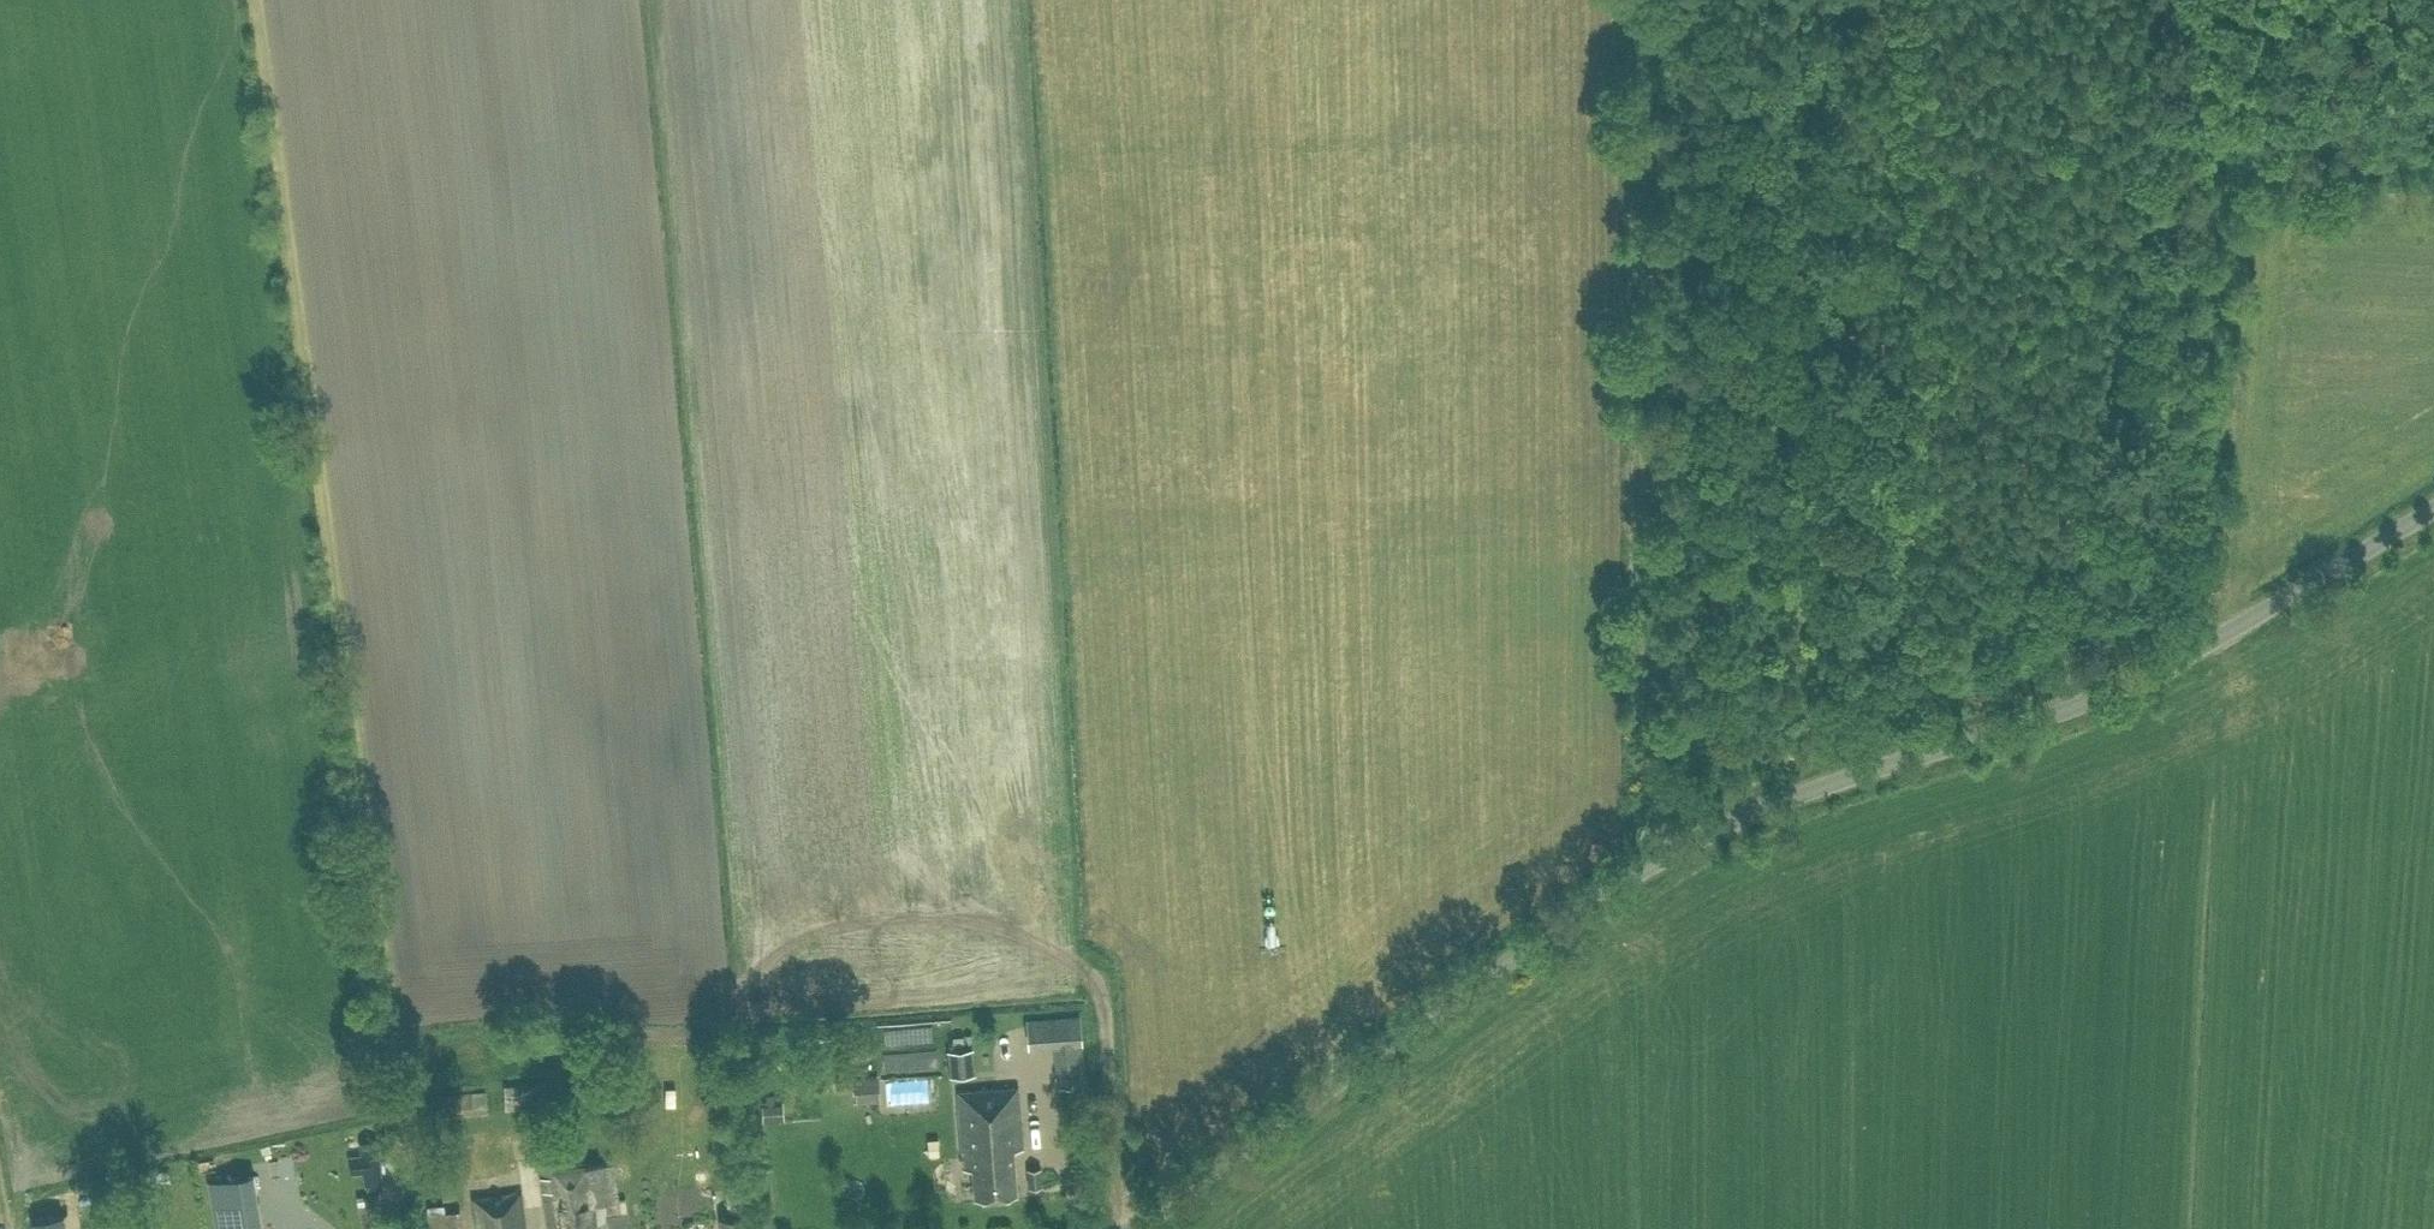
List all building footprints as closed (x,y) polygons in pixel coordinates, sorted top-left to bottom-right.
[(1086,1082),(1079,1014),(1026,1017),(1027,1045),(1053,1043),(1056,1083),(1086,1082)] [(948,1073),(975,1071),(972,1046),(946,1047),(948,1073)] [(893,1074),(923,1071),(922,1058),(891,1062),(893,1074)] [(868,1099),(884,1098),(882,1080),(866,1082),(868,1099)] [(504,1108),(544,1106),(543,1084),(503,1086),(504,1108)] [(958,1145),(1019,1140),(1014,1086),(954,1091),(958,1145)] [(771,1102),(772,1118),(791,1117),(790,1101),(771,1102)] [(1015,1190),(1012,1147),(1020,1147),(1019,1140),(958,1145),(960,1167),(971,1166),(973,1194),(1015,1190)] [(583,1148),(535,1155),(546,1228),(626,1228),(621,1196),(617,1197),(611,1157),(584,1161),(583,1148)] [(1027,1187),(1040,1186),(1039,1168),(1026,1168),(1027,1187)] [(208,1178),(217,1228),(261,1228),(250,1172),(208,1178)] [(517,1192),(471,1199),(476,1228),(522,1228),(517,1192)] [(720,1226),(720,1228),(745,1228),(743,1212),(719,1214),(720,1226)] [(31,1220),(33,1228),(64,1228),(61,1214),(31,1220)]
